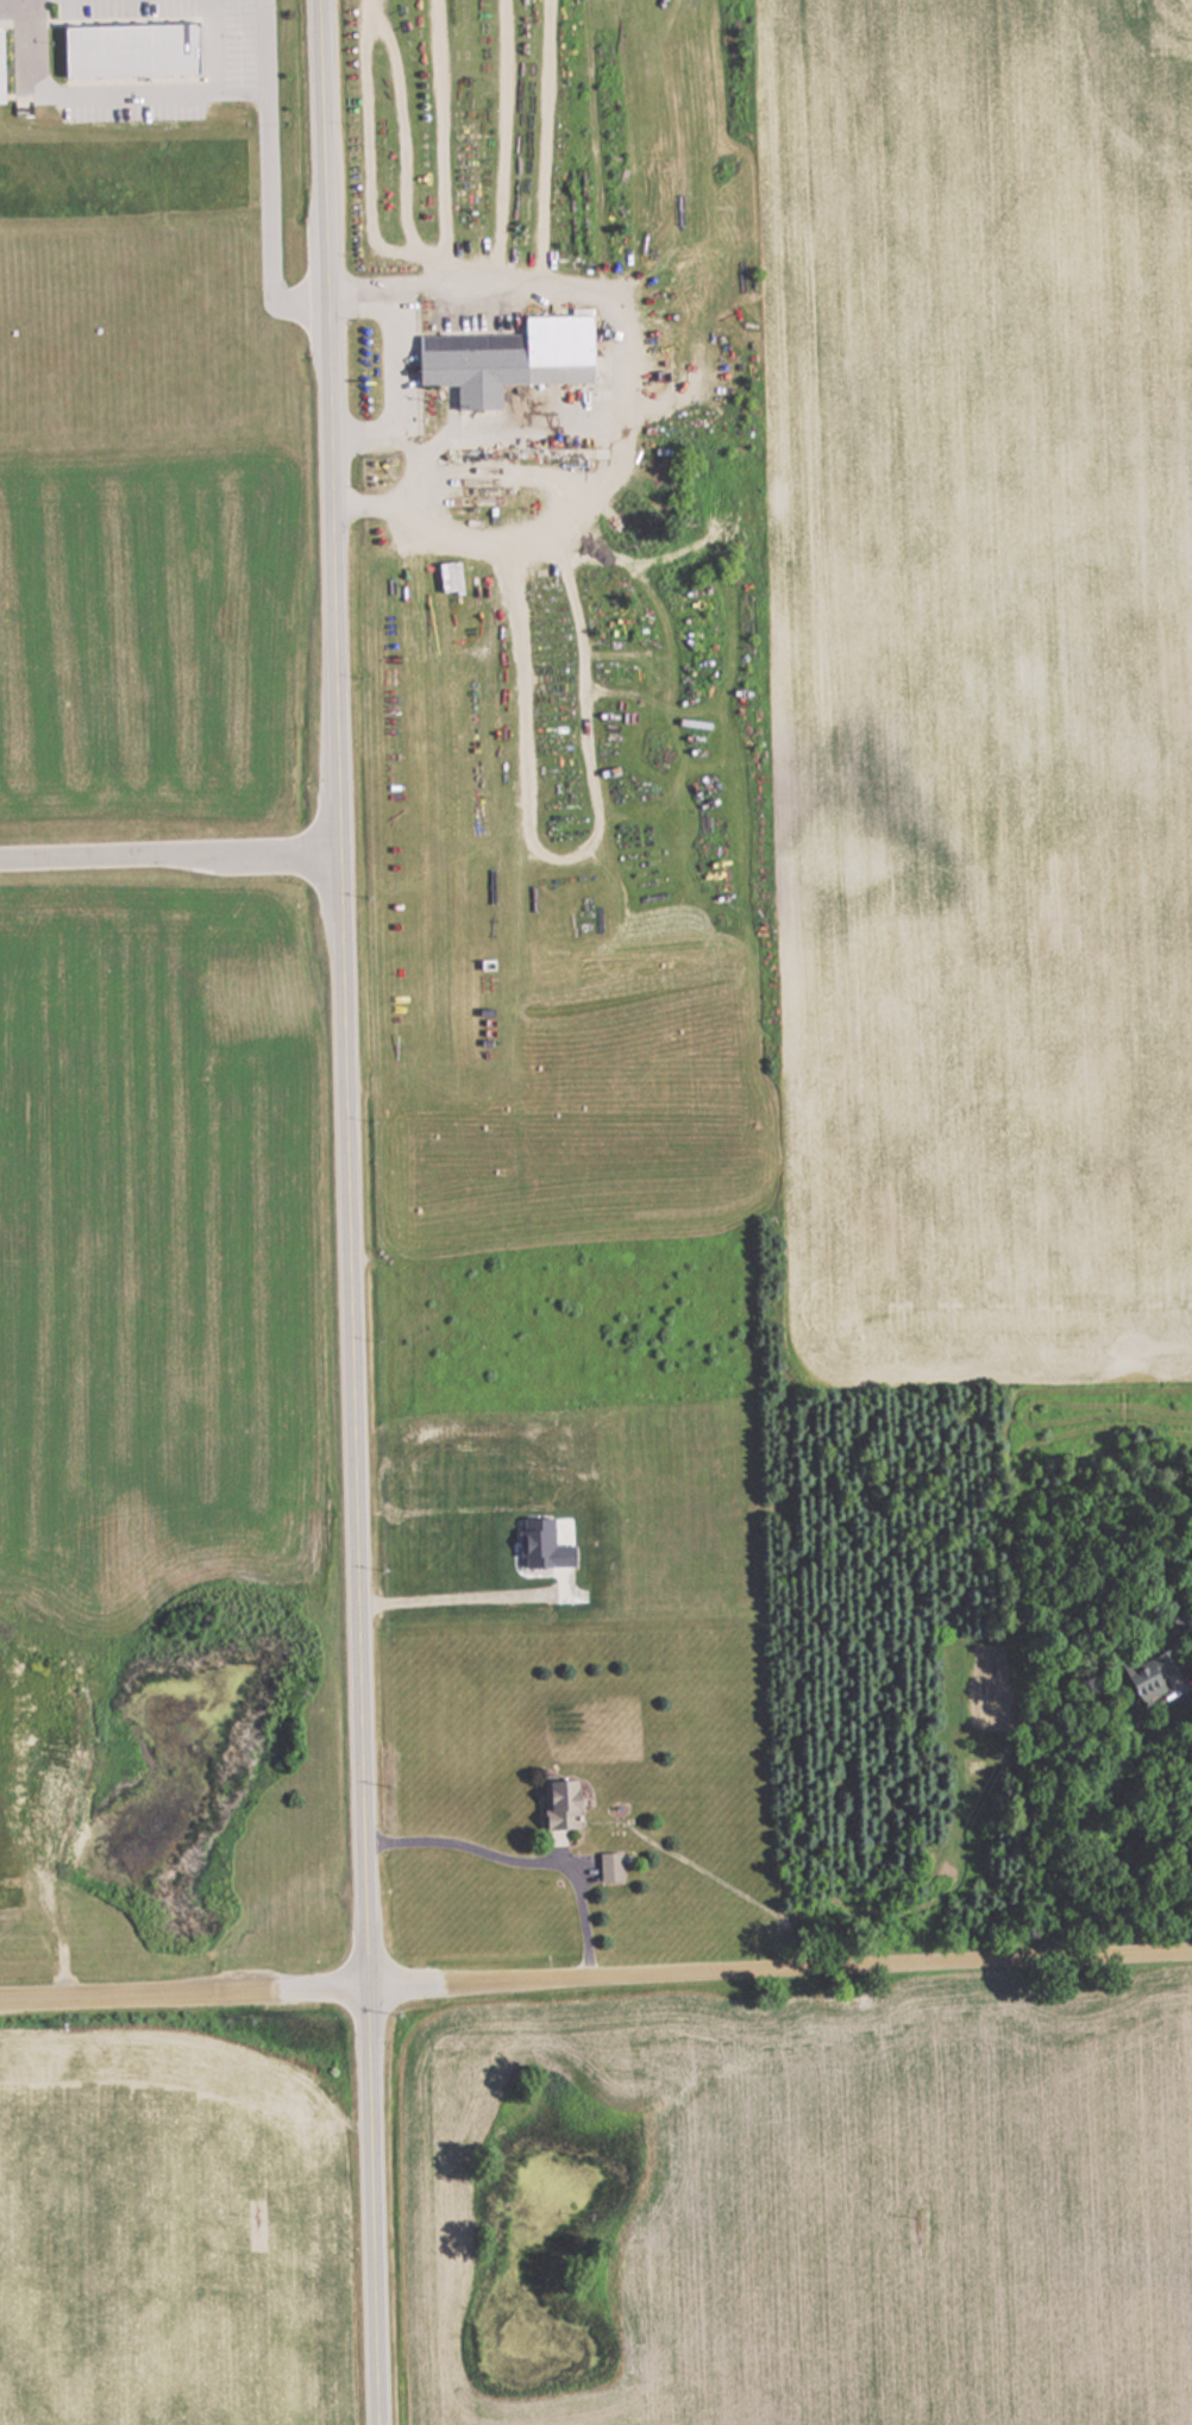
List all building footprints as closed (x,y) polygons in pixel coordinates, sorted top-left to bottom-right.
[(62,24),(63,77),(197,75),(196,22),(62,24)] [(417,385),(456,385),(457,410),(499,409),(499,384),(592,382),(591,315),(523,315),(523,333),(417,334),(417,385)] [(438,594),(459,594),(459,562),(438,562),(438,594)] [(1171,1645),(1124,1666),(1140,1701),(1166,1690),(1161,1679),(1167,1676),(1175,1694),(1189,1687),(1171,1645)] [(577,1778),(542,1778),(542,1828),(577,1827),(577,1778)] [(620,1881),(620,1852),(598,1852),(598,1881),(620,1881)]
